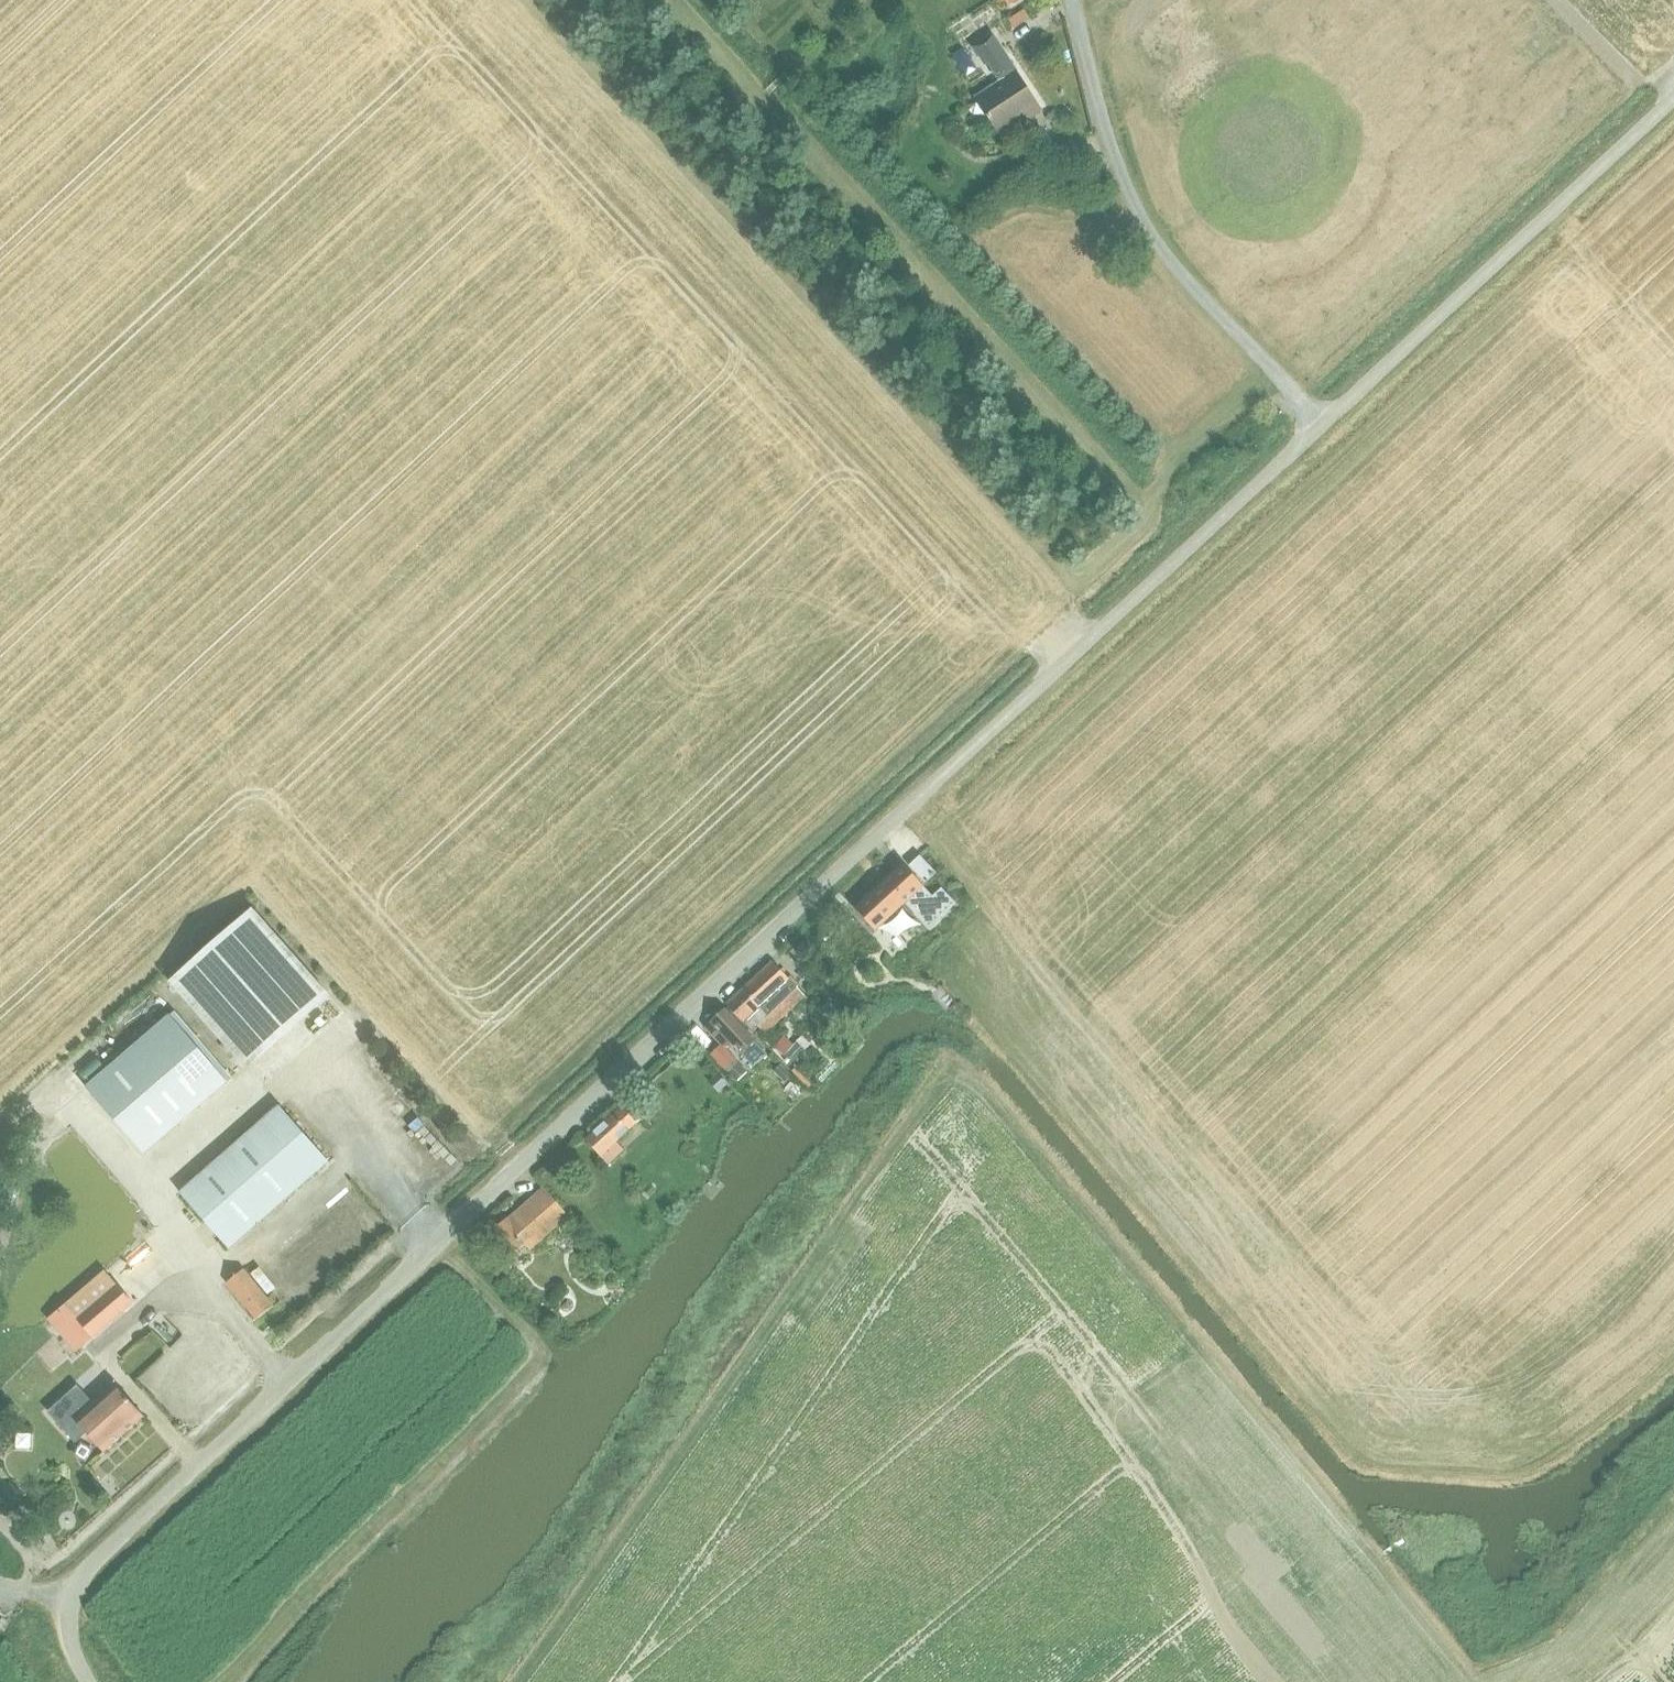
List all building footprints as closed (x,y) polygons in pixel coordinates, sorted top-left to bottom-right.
[(994,37),(974,51),(985,68),(988,66),(1006,55),(994,37)] [(1000,83),(975,99),(997,133),(1025,115),(1027,119),(1042,110),(1017,72),(1006,55),(988,66),(1000,83)] [(920,855),(909,865),(925,883),(936,873),(920,855)] [(855,909),(871,926),(880,918),(879,917),(900,898),(905,903),(928,929),(956,903),(942,888),(933,896),(924,887),(923,886),(903,864),(855,909)] [(171,984),(245,1067),(327,994),(254,911),(171,984)] [(798,988),(773,961),(726,1004),(752,1032),(798,988)] [(725,1010),(706,1028),(725,1049),(730,1044),(739,1054),(752,1067),(766,1054),(754,1041),(725,1010)] [(86,1087),(143,1154),(231,1079),(173,1012),(86,1087)] [(806,1049),(796,1039),(783,1053),(793,1063),(806,1049)] [(734,1063),(724,1052),(716,1060),(726,1070),(734,1063)] [(779,1064),(773,1070),(785,1082),(791,1076),(779,1064)] [(719,1073),(709,1082),(718,1091),(728,1082),(719,1073)] [(232,1251),(330,1161),(278,1104),(180,1193),(232,1251)] [(623,1107),(587,1140),(607,1161),(609,1163),(625,1149),(618,1142),(637,1124),(636,1124),(645,1116),(637,1108),(630,1114),(623,1107)] [(568,1216),(543,1187),(508,1218),(507,1218),(491,1232),(512,1256),(525,1245),(530,1250),(568,1216)] [(257,1319),(274,1305),(245,1269),(229,1282),(257,1319)] [(103,1272),(55,1312),(46,1320),(75,1353),(132,1305),(103,1272)] [(77,1385),(48,1412),(76,1443),(87,1433),(105,1452),(143,1417),(114,1384),(94,1403),(77,1385)]
